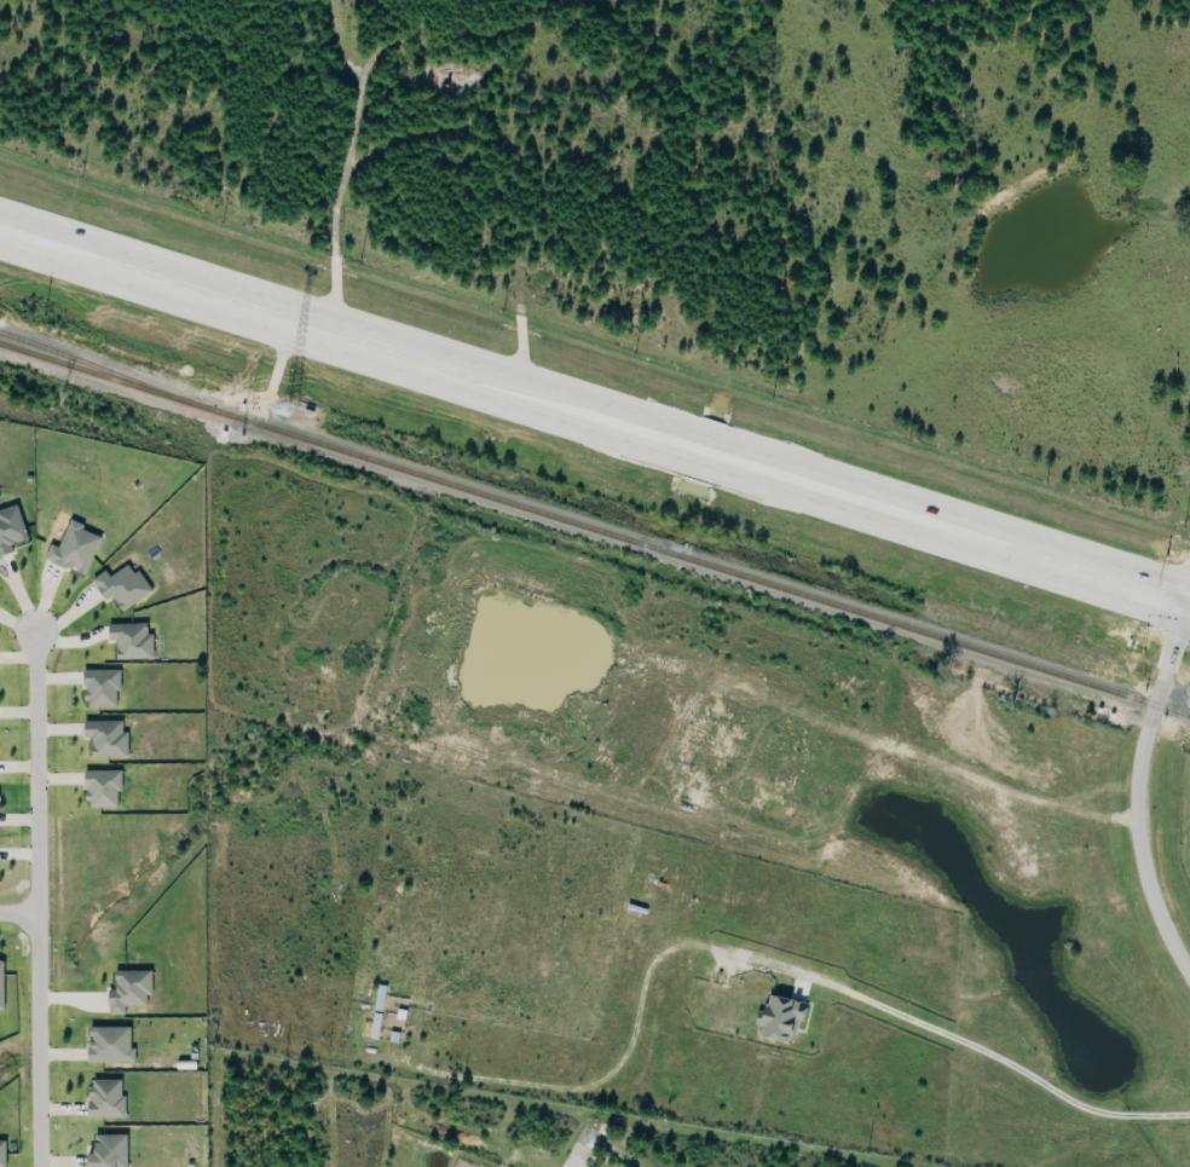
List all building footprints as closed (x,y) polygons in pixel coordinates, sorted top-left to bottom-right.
[(13,551),(11,544),(28,539),(18,506),(0,511),(0,555),(13,551)] [(58,547),(50,544),(44,559),(85,575),(101,535),(69,521),(58,547)] [(105,570),(91,579),(105,600),(112,596),(122,610),(151,591),(131,561),(109,576),(105,570)] [(117,659),(153,658),(153,633),(147,633),(147,623),(108,623),(109,642),(116,641),(117,659)] [(118,669),(84,669),(84,707),(119,706),(118,669)] [(123,721),(83,721),(83,740),(90,740),(91,757),(128,756),(128,732),(123,732),(123,721)] [(85,807),(120,807),(119,770),(85,771),(85,807)] [(150,971),(114,970),(114,990),(108,990),(108,1014),(126,1015),(126,1006),(150,1006),(150,971)] [(760,1036),(794,1044),(803,1003),(768,995),(764,1012),(758,1010),(754,1025),(762,1026),(760,1036)] [(130,1027),(88,1027),(88,1063),(135,1063),(135,1048),(130,1048),(130,1027)] [(123,1080),(88,1080),(89,1118),(123,1117),(123,1080)] [(93,1135),(94,1153),(86,1153),(86,1166),(127,1166),(126,1134),(93,1135)]
